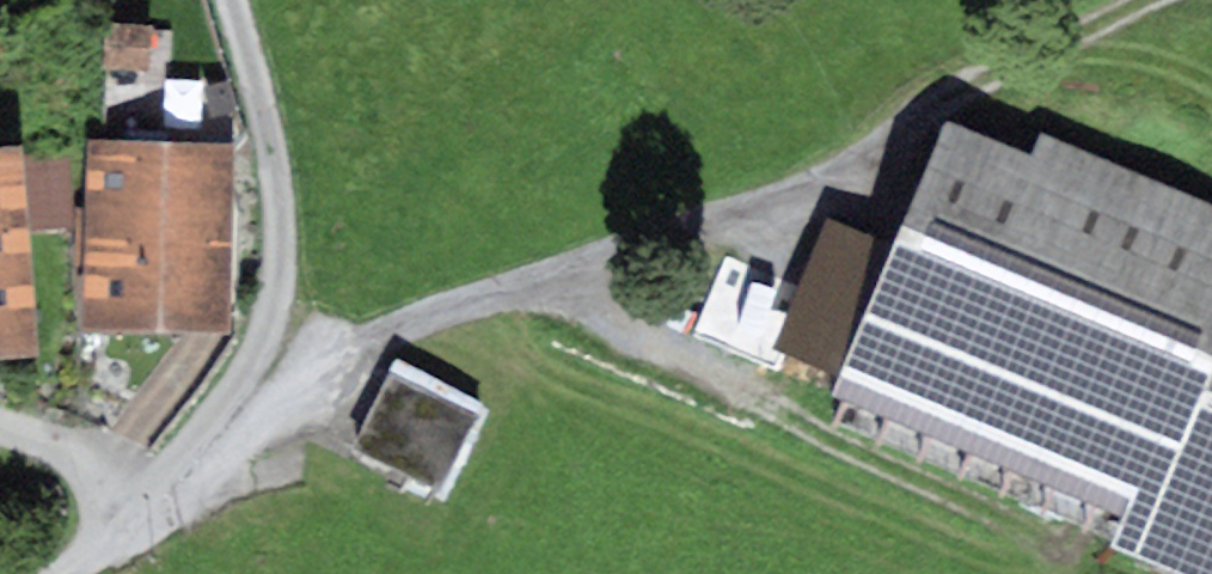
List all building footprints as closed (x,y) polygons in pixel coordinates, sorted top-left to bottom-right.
[(946,117),(893,241),(836,378),(829,392),(1123,516),(1110,546),(1177,573),(1211,573),(1211,201),(1040,129),(1030,153),(946,117)] [(233,146),(87,142),(81,328),(228,333),(233,146)] [(28,209),(24,155),(23,144),(0,146),(0,212),(28,209)] [(72,152),(24,155),(28,209),(29,230),(78,226),(72,152)] [(33,271),(29,230),(28,209),(0,212),(0,273),(33,271)] [(783,355),(836,378),(893,241),(831,215),(799,291),(774,352),(783,355)] [(774,352),(799,291),(726,261),(695,334),(778,368),(783,355),(774,352)] [(0,273),(0,356),(39,353),(33,271),(0,273)] [(397,361),(353,445),(440,490),(484,406),(397,361)]
